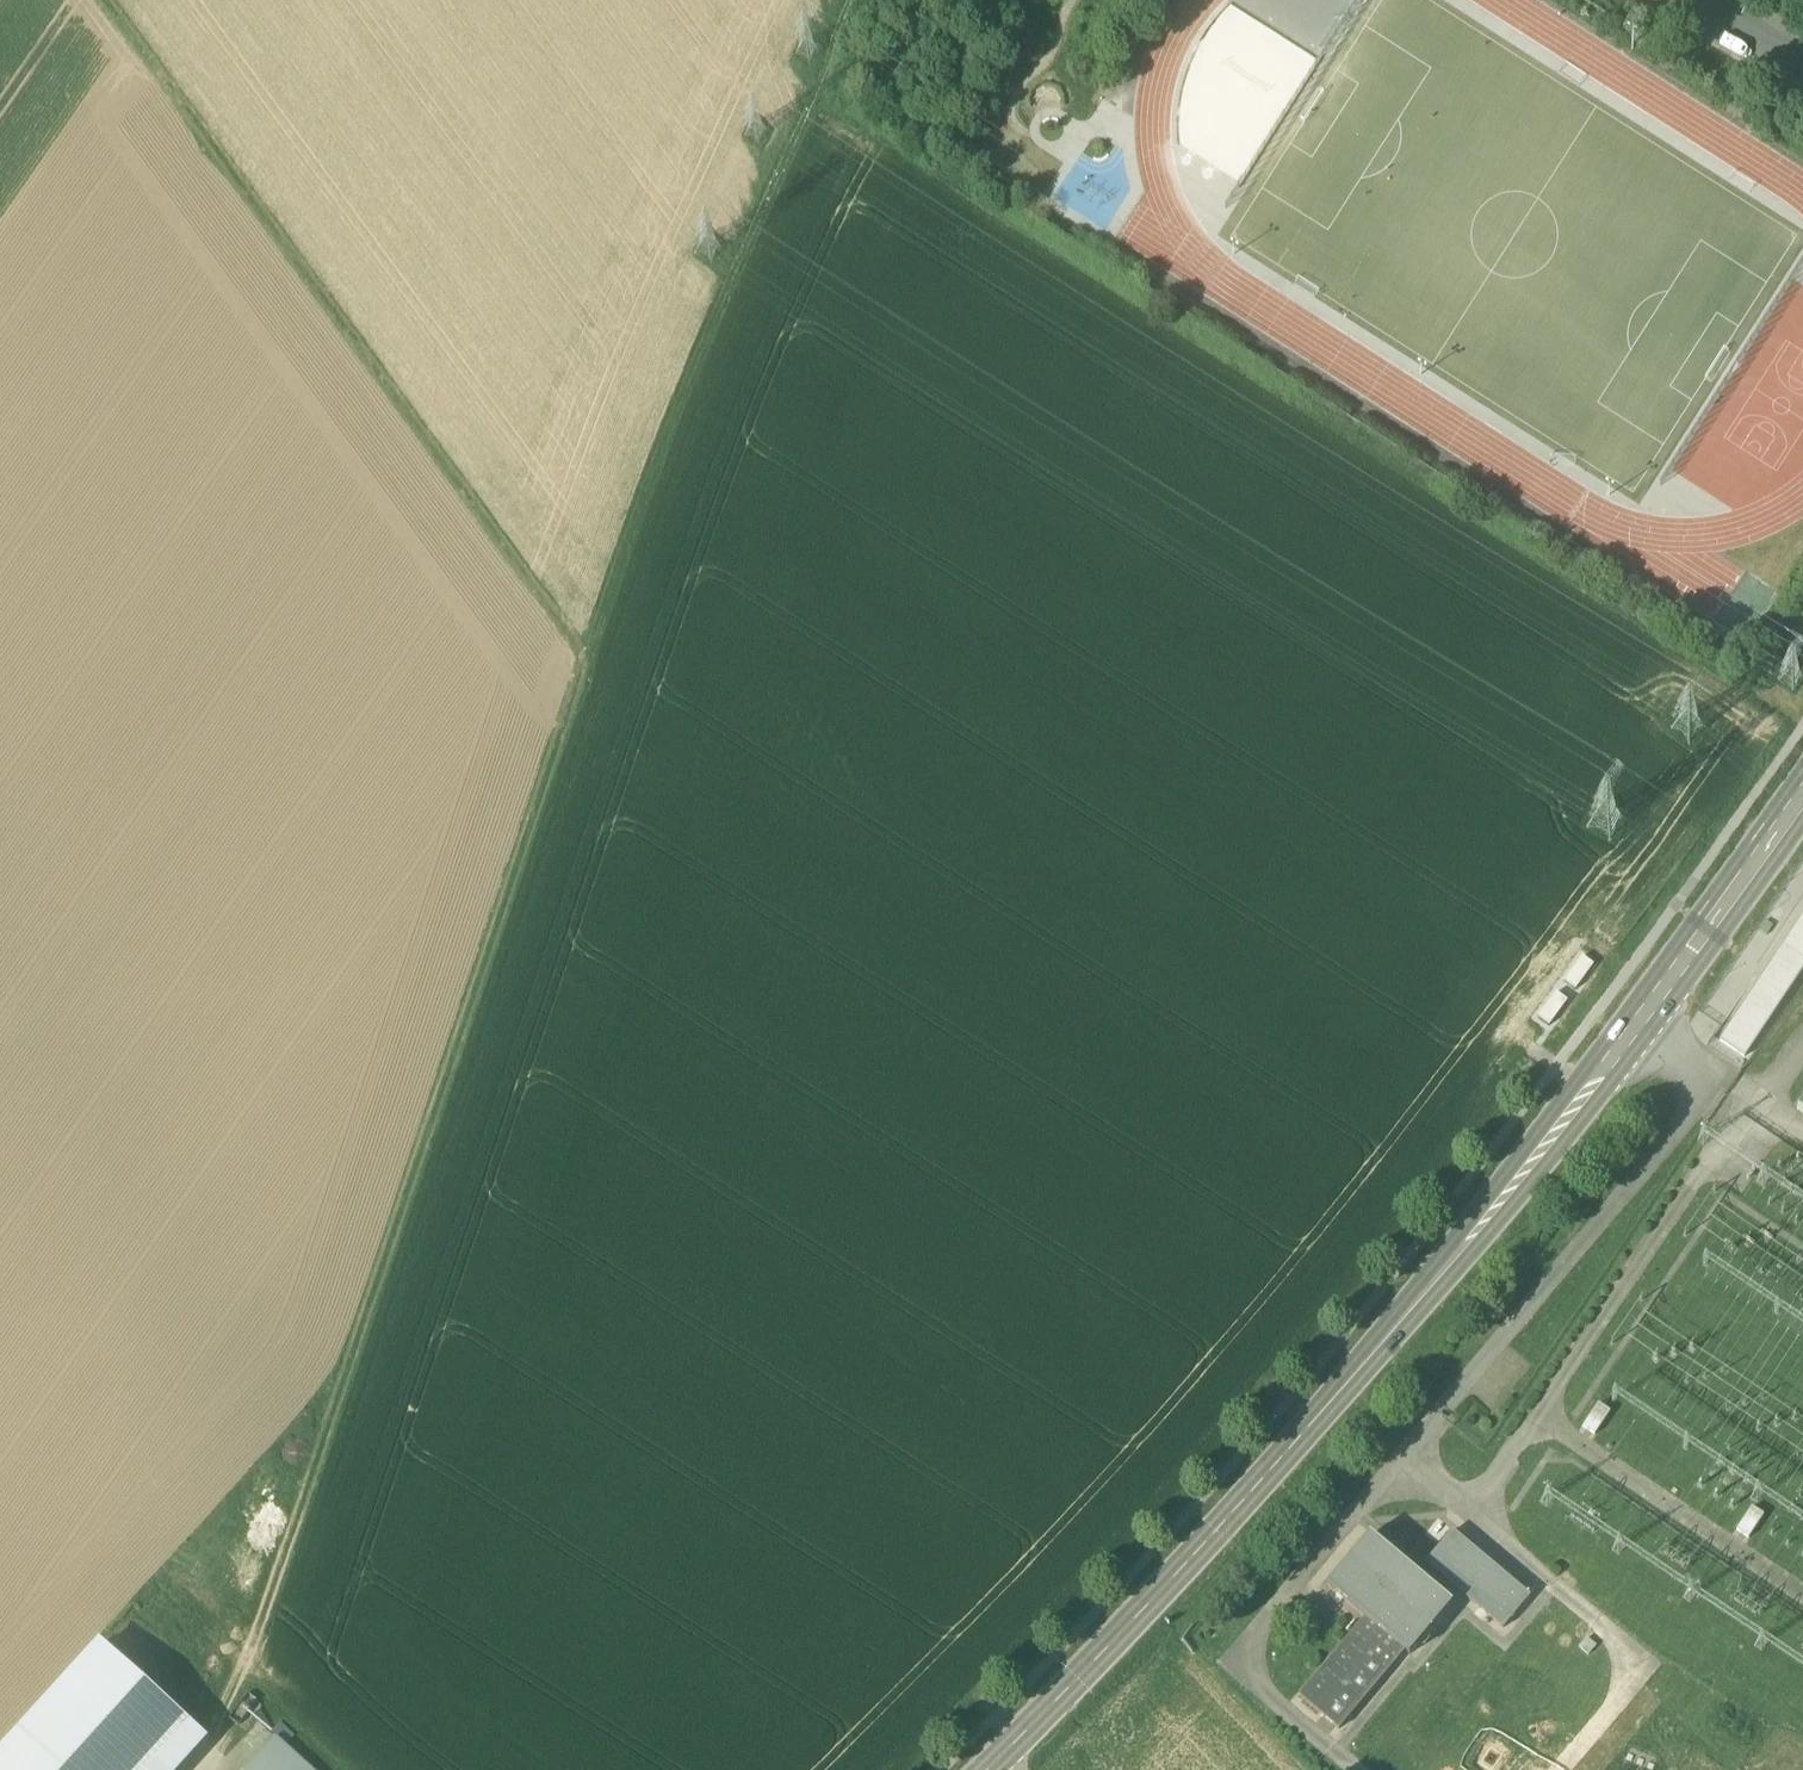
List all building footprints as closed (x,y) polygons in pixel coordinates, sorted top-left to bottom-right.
[(1720,1042),(1745,1058),(1802,970),(1802,917),(1720,1042)] [(1594,965),(1582,956),(1563,981),(1575,990),(1594,965)] [(1567,1001),(1556,992),(1537,1017),(1548,1026),(1567,1001)] [(1453,1532),(1426,1565),(1439,1576),(1503,1630),(1530,1598),(1453,1532)] [(1328,1587),(1365,1618),(1405,1652),(1410,1656),(1452,1605),(1430,1587),(1412,1571),(1370,1537),(1328,1587)] [(1421,1560),(1412,1571),(1430,1587),(1439,1576),(1426,1565),(1421,1560)] [(1365,1618),(1343,1645),(1379,1683),(1399,1660),(1391,1654),(1396,1648),(1404,1654),(1405,1652),(1365,1618)] [(190,1725),(101,1645),(0,1756),(0,1769),(149,1769),(190,1725)] [(1339,1730),(1379,1683),(1343,1645),(1299,1697),(1339,1730)] [(1391,1654),(1399,1660),(1404,1654),(1396,1648),(1391,1654)] [(190,1725),(149,1769),(181,1769),(208,1741),(190,1725)] [(247,1769),(312,1769),(276,1738),(247,1769)]
